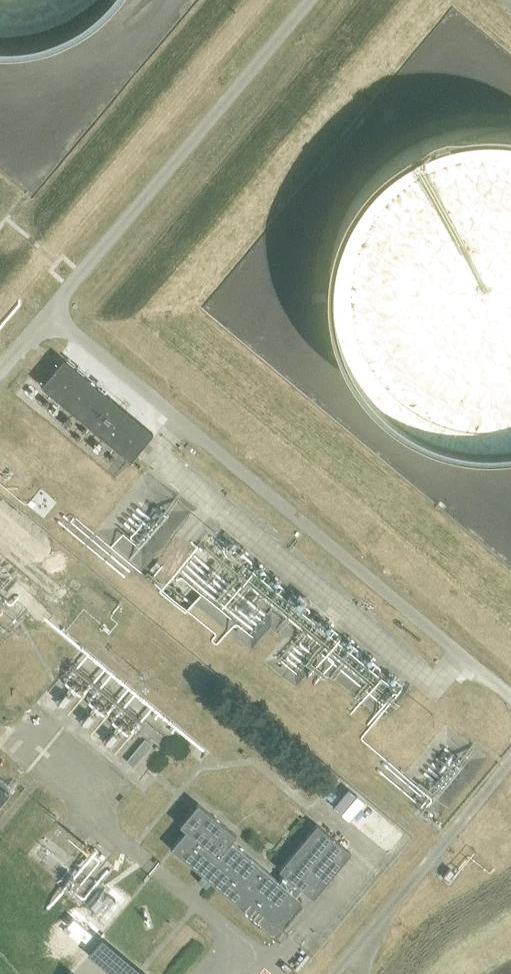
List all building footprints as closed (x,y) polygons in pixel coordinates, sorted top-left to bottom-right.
[(61,27),(94,0),(0,0),(0,38),(61,27)] [(338,346),(355,377),(380,403),(409,424),(443,437),(478,442),(510,440),(510,126),(491,123),(455,125),(421,136),(390,154),(363,178),(343,208),(330,241),(324,276),(327,312),(338,346)] [(130,459),(153,432),(63,357),(40,384),(130,459)] [(9,792),(0,785),(0,802),(9,792)] [(405,833),(349,787),(332,806),(388,853),(405,833)] [(197,802),(191,809),(180,823),(186,829),(171,847),(204,875),(200,880),(208,888),(213,882),(273,932),(278,927),(302,898),(298,895),(304,888),(315,896),(353,852),(319,824),(281,869),(286,874),(280,881),(231,840),(236,834),(197,802)]
